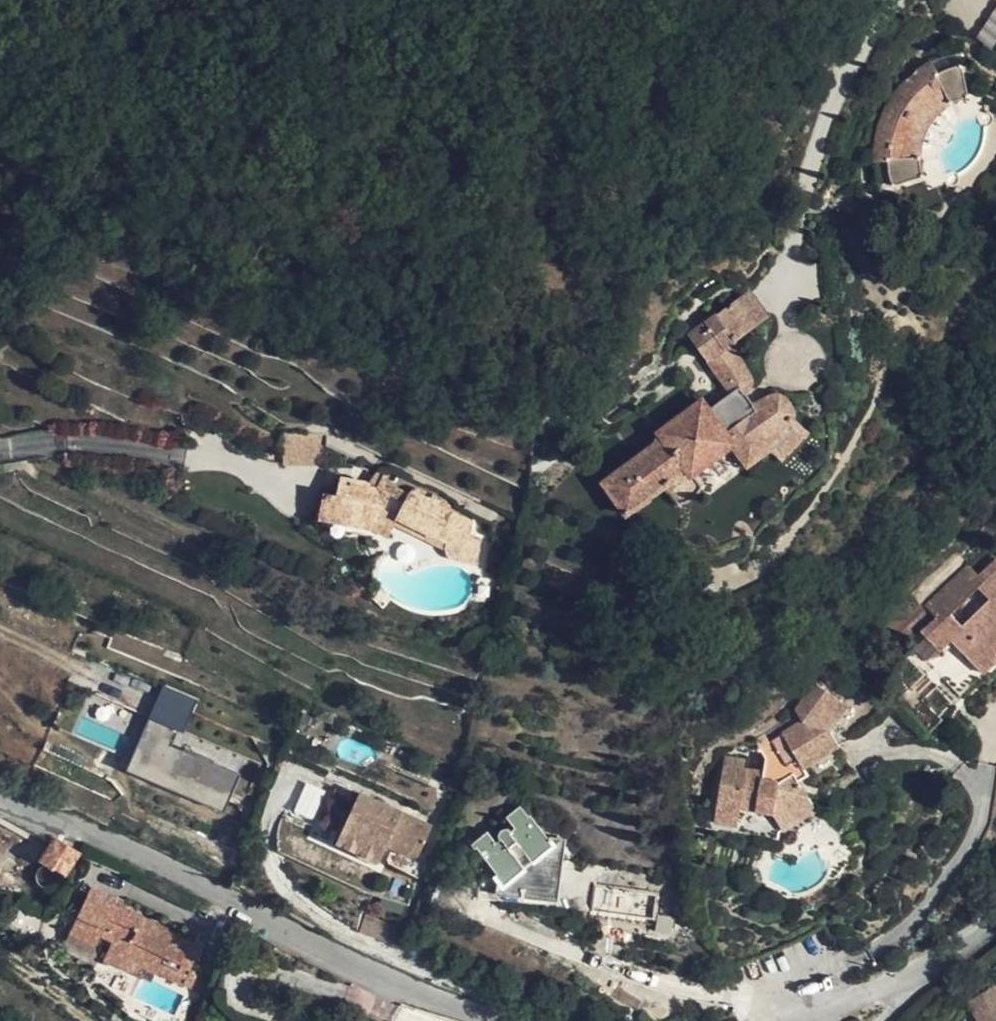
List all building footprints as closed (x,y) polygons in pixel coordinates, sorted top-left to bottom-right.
[(992,47),(995,41),(995,7),(976,38),(992,47)] [(946,86),(951,102),(971,96),(969,63),(939,71),(936,57),(917,76),(899,100),(886,131),(876,162),(891,162),(895,187),(927,180),(923,159),(906,160),(911,133),(925,103),(946,86)] [(938,116),(951,102),(946,86),(925,103),(911,133),(906,160),(923,159),(925,145),(930,129),(938,116)] [(772,451),(799,425),(797,413),(788,404),(784,401),(780,401),(775,402),(756,409),(750,401),(753,394),(751,382),(730,345),(766,322),(749,297),(692,334),(736,403),(720,413),(709,399),(657,434),(661,441),(599,482),(623,516),(664,488),(690,471),(694,475),(734,448),(748,470),(773,455),(772,451)] [(810,439),(799,425),(772,451),(773,455),(782,465),(810,439)] [(315,466),(318,435),(283,432),(280,462),(315,466)] [(704,490),(694,475),(690,471),(664,488),(677,509),(692,502),(704,490)] [(372,474),(361,484),(368,486),(378,477),(372,474)] [(392,513),(398,494),(399,487),(378,477),(368,486),(361,484),(340,477),(320,496),(382,508),(392,513)] [(398,494),(441,511),(441,506),(416,494),(412,494),(399,487),(398,494)] [(316,515),(373,525),(382,508),(320,496),(311,494),(316,515)] [(451,559),(474,564),(477,545),(465,537),(467,522),(441,511),(398,494),(392,513),(399,519),(443,541),(447,555),(451,559)] [(385,532),(392,513),(382,508),(373,525),(385,532)] [(385,532),(389,533),(399,519),(392,513),(385,532)] [(389,533),(447,555),(443,541),(399,519),(389,533)] [(936,657),(953,671),(963,662),(995,689),(995,585),(987,595),(975,585),(935,630),(949,641),(936,657)] [(192,686),(165,674),(152,706),(179,716),(192,686)] [(724,803),(744,807),(746,802),(782,806),(813,791),(805,780),(806,776),(814,772),(818,780),(830,783),(857,767),(850,751),(851,705),(814,702),(812,734),(820,743),(766,745),(771,757),(768,772),(749,770),(751,762),(731,760),(724,803)] [(133,752),(160,764),(173,732),(179,716),(152,706),(133,752)] [(243,760),(173,732),(160,764),(230,792),(243,760)] [(821,806),(813,791),(782,806),(779,809),(788,823),(821,806)] [(416,856),(430,826),(363,794),(342,840),(378,858),(386,841),(416,856)] [(744,819),(744,807),(724,803),(721,816),(744,819)] [(512,828),(525,818),(518,809),(505,818),(512,828)] [(512,828),(507,832),(511,837),(542,840),(525,818),(512,828)] [(554,873),(559,865),(555,859),(559,857),(560,846),(553,841),(542,840),(511,837),(507,832),(502,830),(499,830),(498,830),(496,832),(495,834),(496,836),(499,842),(495,845),(485,833),(472,843),(497,878),(497,883),(506,894),(521,895),(522,888),(532,888),(539,886),(548,880),(554,873)] [(56,838),(54,840),(43,858),(66,873),(80,852),(56,838)] [(556,898),(559,865),(554,873),(548,880),(539,886),(532,888),(522,888),(521,895),(556,898)] [(476,900),(495,902),(497,883),(478,882),(476,900)] [(594,884),(591,911),(653,919),(657,893),(594,884)] [(72,934),(93,944),(99,935),(114,942),(107,957),(130,968),(134,960),(192,987),(198,974),(190,970),(196,959),(198,959),(204,946),(124,908),(127,903),(115,897),(114,903),(91,892),(72,934)] [(89,954),(93,944),(72,934),(67,944),(89,954)] [(980,1020),(995,1020),(995,984),(968,1002),(980,1020)]
